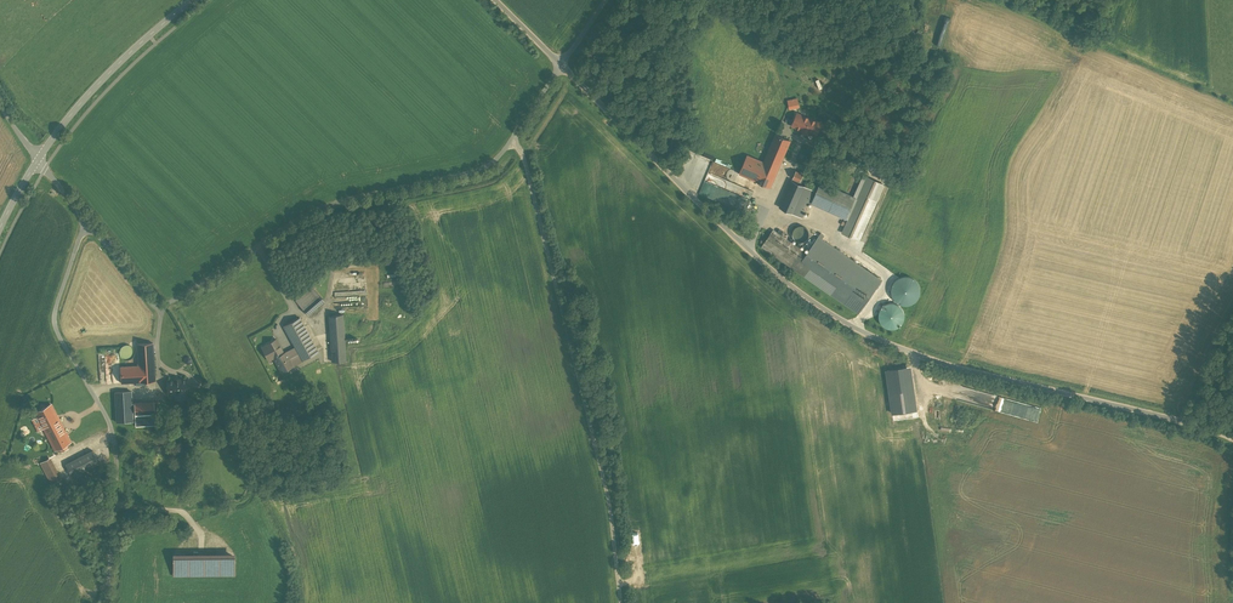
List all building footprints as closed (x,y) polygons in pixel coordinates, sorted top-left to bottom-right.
[(939,31),(942,33),(948,24),(945,22),(939,31)] [(805,81),(808,80),(802,71),(799,73),(805,81)] [(798,98),(787,99),(788,109),(799,108),(798,98)] [(821,123),(798,113),(792,125),(801,129),(801,130),(809,134),(809,133),(815,135),(821,123)] [(790,140),(776,134),(764,162),(747,155),(740,173),(739,174),(770,187),(790,140)] [(692,179),(703,184),(712,161),(701,156),(692,179)] [(803,177),(795,173),(778,209),(801,220),(813,192),(799,186),(803,177)] [(853,196),(821,181),(811,203),(847,220),(841,233),(860,241),(885,184),(863,174),(853,196)] [(803,226),(801,226),(798,226),(795,228),(793,231),(793,234),(794,238),(795,240),(799,242),(803,242),(806,240),(808,238),(809,236),(809,233),(807,229),(805,227),(803,226)] [(806,252),(774,230),(762,246),(831,294),(842,278),(806,252)] [(818,235),(806,252),(842,278),(831,294),(858,313),(881,279),(818,235)] [(891,290),(892,295),(894,299),(897,303),(901,305),(906,306),(911,305),(915,302),(918,299),(920,294),(920,289),(919,284),(916,280),(912,277),(907,276),(902,277),(898,278),(894,282),(892,286),(891,290)] [(325,301),(312,286),(295,301),(308,315),(325,301)] [(889,304),(886,304),(884,306),(882,308),(880,310),(879,313),(879,316),(879,318),(880,321),(882,323),(884,325),(886,327),(889,328),(892,328),(894,328),(897,327),(899,325),(901,323),(903,321),(904,318),(904,316),(904,313),(903,310),(901,308),(899,306),(897,304),(894,304),(892,303),(889,304)] [(343,315),(330,316),(333,361),(346,361),(345,346),(343,315)] [(318,352),(299,317),(284,326),(295,347),(286,352),(293,365),(318,352)] [(281,372),(293,365),(286,352),(284,353),(276,339),(262,347),(268,358),(272,355),(281,372)] [(153,343),(137,344),(139,365),(120,366),(121,383),(155,381),(153,343)] [(123,358),(125,359),(126,360),(128,360),(130,359),(131,358),(133,357),(134,356),(135,354),(135,352),(135,350),(134,349),(133,347),(131,346),(130,345),(128,345),(126,345),(125,345),(123,346),(122,347),(120,349),(120,350),(120,352),(120,354),(120,356),(122,357),(123,358)] [(911,366),(885,370),(891,414),(918,410),(911,366)] [(186,379),(168,380),(168,394),(176,393),(176,398),(187,398),(186,379)] [(131,391),(116,392),(117,423),(133,422),(132,416),(132,404),(131,391)] [(989,409),(1038,420),(1041,406),(992,395),(989,409)] [(154,402),(134,403),(135,415),(155,414),(154,402)] [(64,430),(51,405),(36,413),(55,449),(72,440),(65,429),(64,430)] [(155,424),(155,414),(135,415),(136,425),(155,424)] [(934,440),(927,449),(935,455),(942,446),(934,440)] [(967,452),(956,445),(948,456),(966,469),(970,464),(962,458),(967,452)] [(99,462),(93,450),(66,464),(72,476),(99,462)] [(47,459),(38,464),(49,485),(58,481),(47,459)] [(191,553),(173,553),(174,576),(235,575),(234,553),(213,553),(191,553)]
